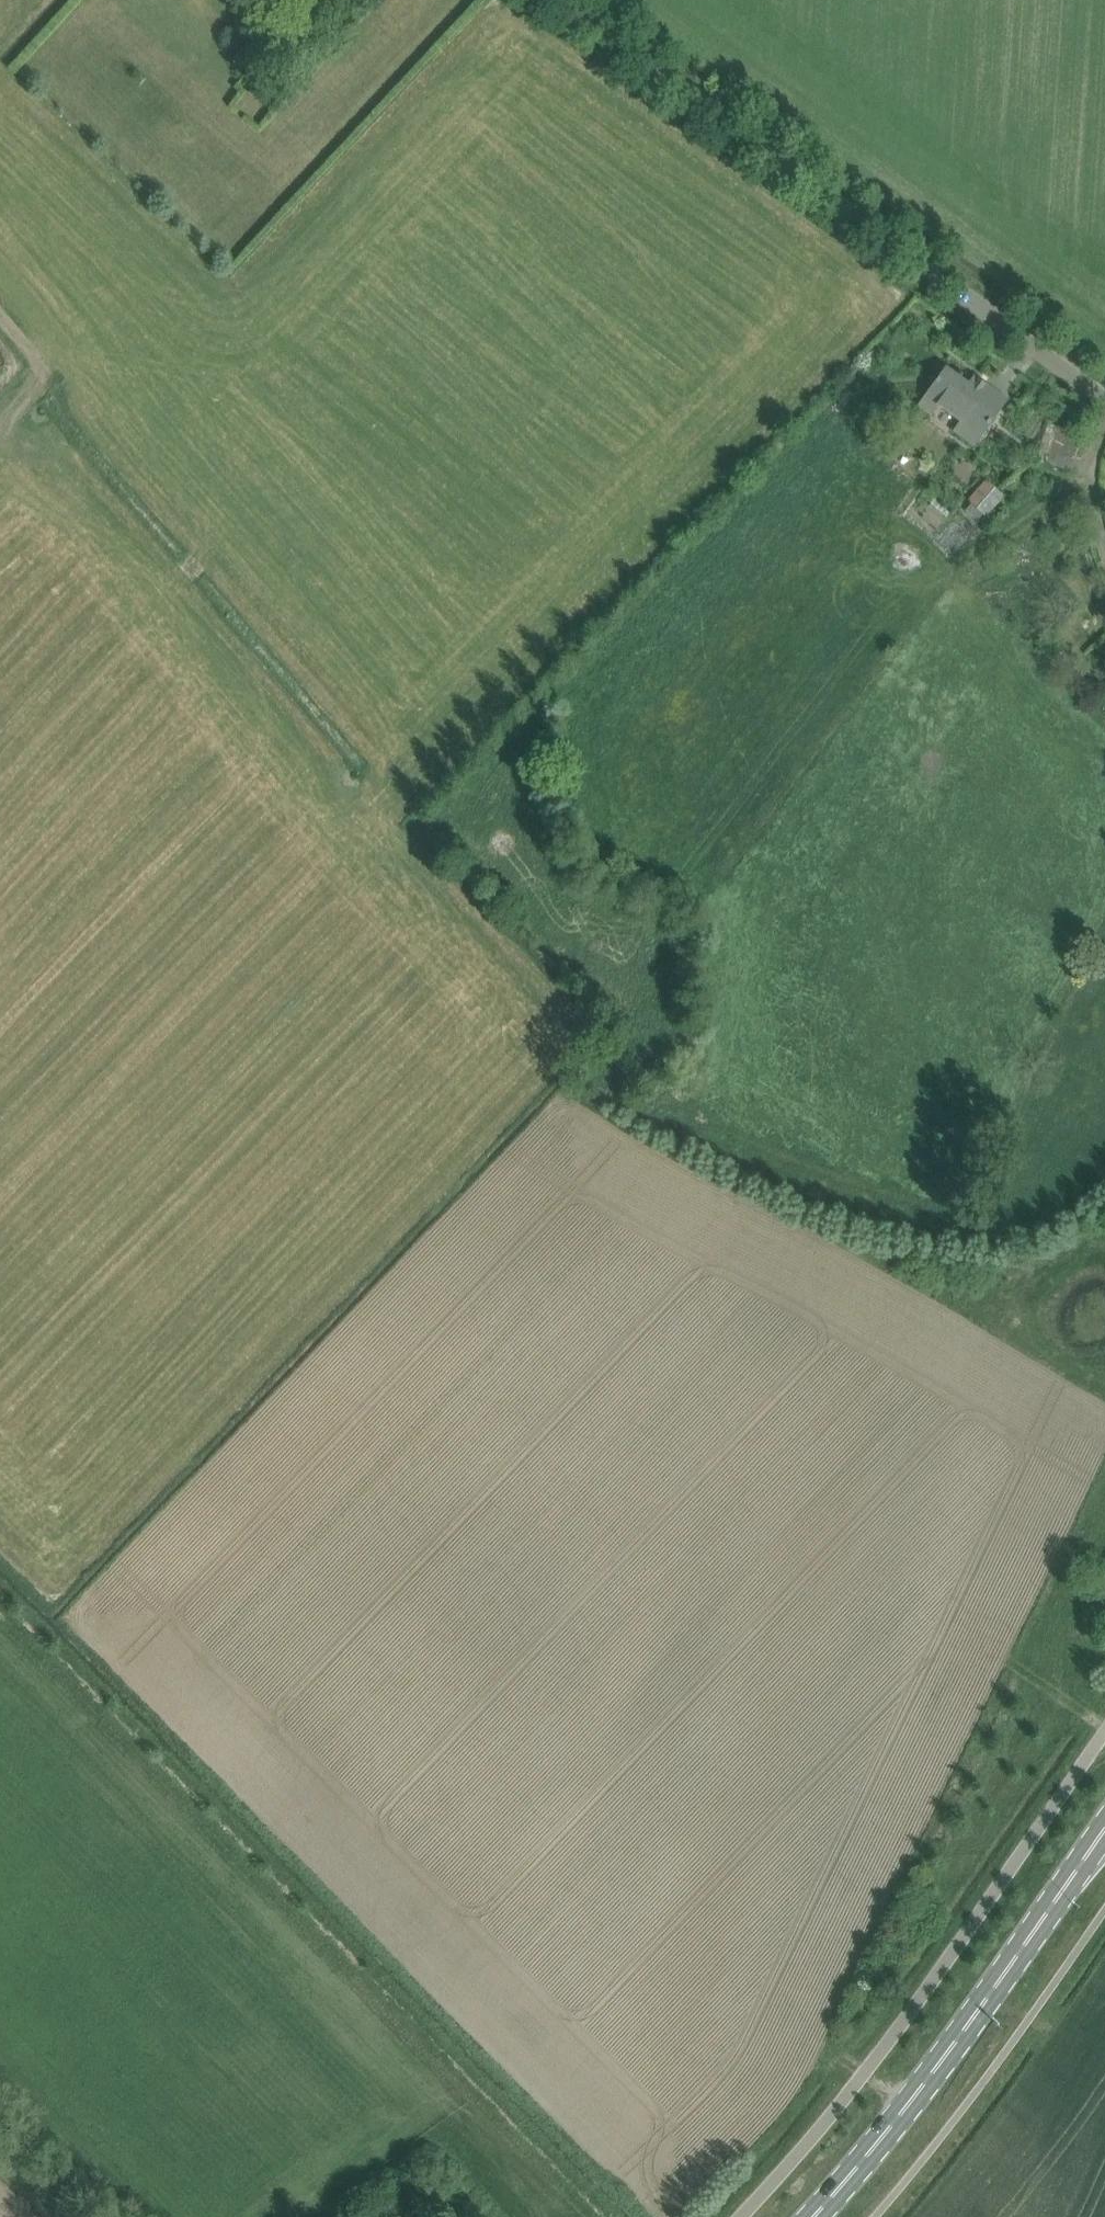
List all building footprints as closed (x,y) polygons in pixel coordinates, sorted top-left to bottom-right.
[(855,361),(847,369),(852,374),(860,366),(855,361)] [(970,389),(947,372),(928,400),(964,425),(957,434),(977,448),(1009,403),(976,380),(970,389)] [(1061,427),(1055,449),(1050,464),(1073,471),(1083,433),(1061,427)] [(976,490),(968,500),(986,515),(994,505),(976,490)] [(1089,690),(1096,683),(1091,678),(1084,685),(1089,690)]
